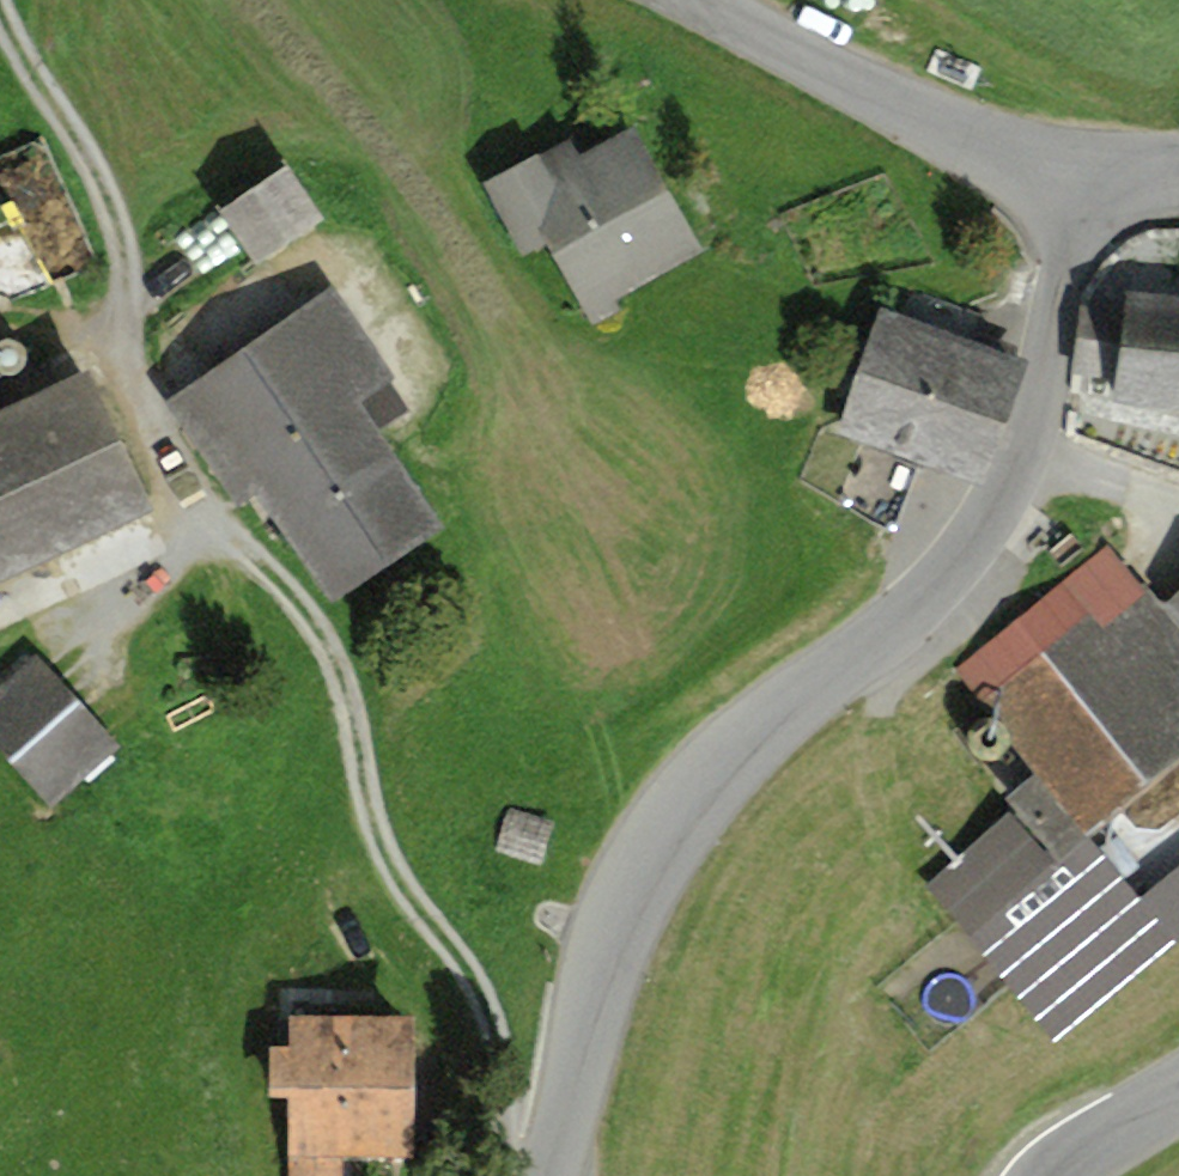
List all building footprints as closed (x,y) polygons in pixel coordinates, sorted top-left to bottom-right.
[(0,143),(0,156),(44,248),(94,224),(45,122),(0,143)] [(540,148),(482,179),(522,254),(549,240),(593,322),(620,308),(613,296),(703,247),(635,122),(578,153),(570,137),(542,152),(540,148)] [(288,161),(221,204),(258,261),(325,217),(288,161)] [(332,285),(166,398),(239,505),(258,493),(331,599),(444,523),(360,399),(395,375),(332,285)] [(1129,290),(1127,308),(1085,304),(1081,335),(1078,366),(1121,371),(1118,395),(1178,402),(1178,295),(1129,290)] [(1033,355),(882,303),(838,430),(845,432),(919,458),(989,482),(1033,355)] [(19,338),(14,335),(8,335),(3,336),(0,338),(0,368),(1,368),(7,370),(13,370),(18,368),(23,364),(26,358),(27,352),(26,346),(23,341),(19,338)] [(157,507),(89,365),(0,408),(0,581),(157,507)] [(895,526),(919,458),(845,432),(821,500),(895,526)] [(955,666),(1041,769),(1009,796),(1057,854),(1178,754),(1178,625),(1108,540),(955,666)] [(1164,597),(1178,613),(1178,583),(1164,597)] [(0,683),(0,752),(46,805),(119,742),(38,650),(0,683)] [(1002,724),(998,720),(993,718),(987,717),(982,718),(977,721),(973,725),(971,731),(970,736),(972,742),(975,747),(980,751),(986,753),(992,752),(998,750),(1002,746),(1005,741),(1006,735),(1005,729),(1002,724)] [(555,820),(511,806),(497,849),(541,864),(555,820)] [(1053,860),(1009,811),(927,884),(971,933),(1053,860)] [(1129,905),(1163,947),(1178,934),(1178,864),(1129,905)] [(288,1010),(288,1042),(269,1042),(269,1094),(290,1094),(290,1175),(345,1175),(345,1154),(416,1154),(416,1011),(288,1010)]
